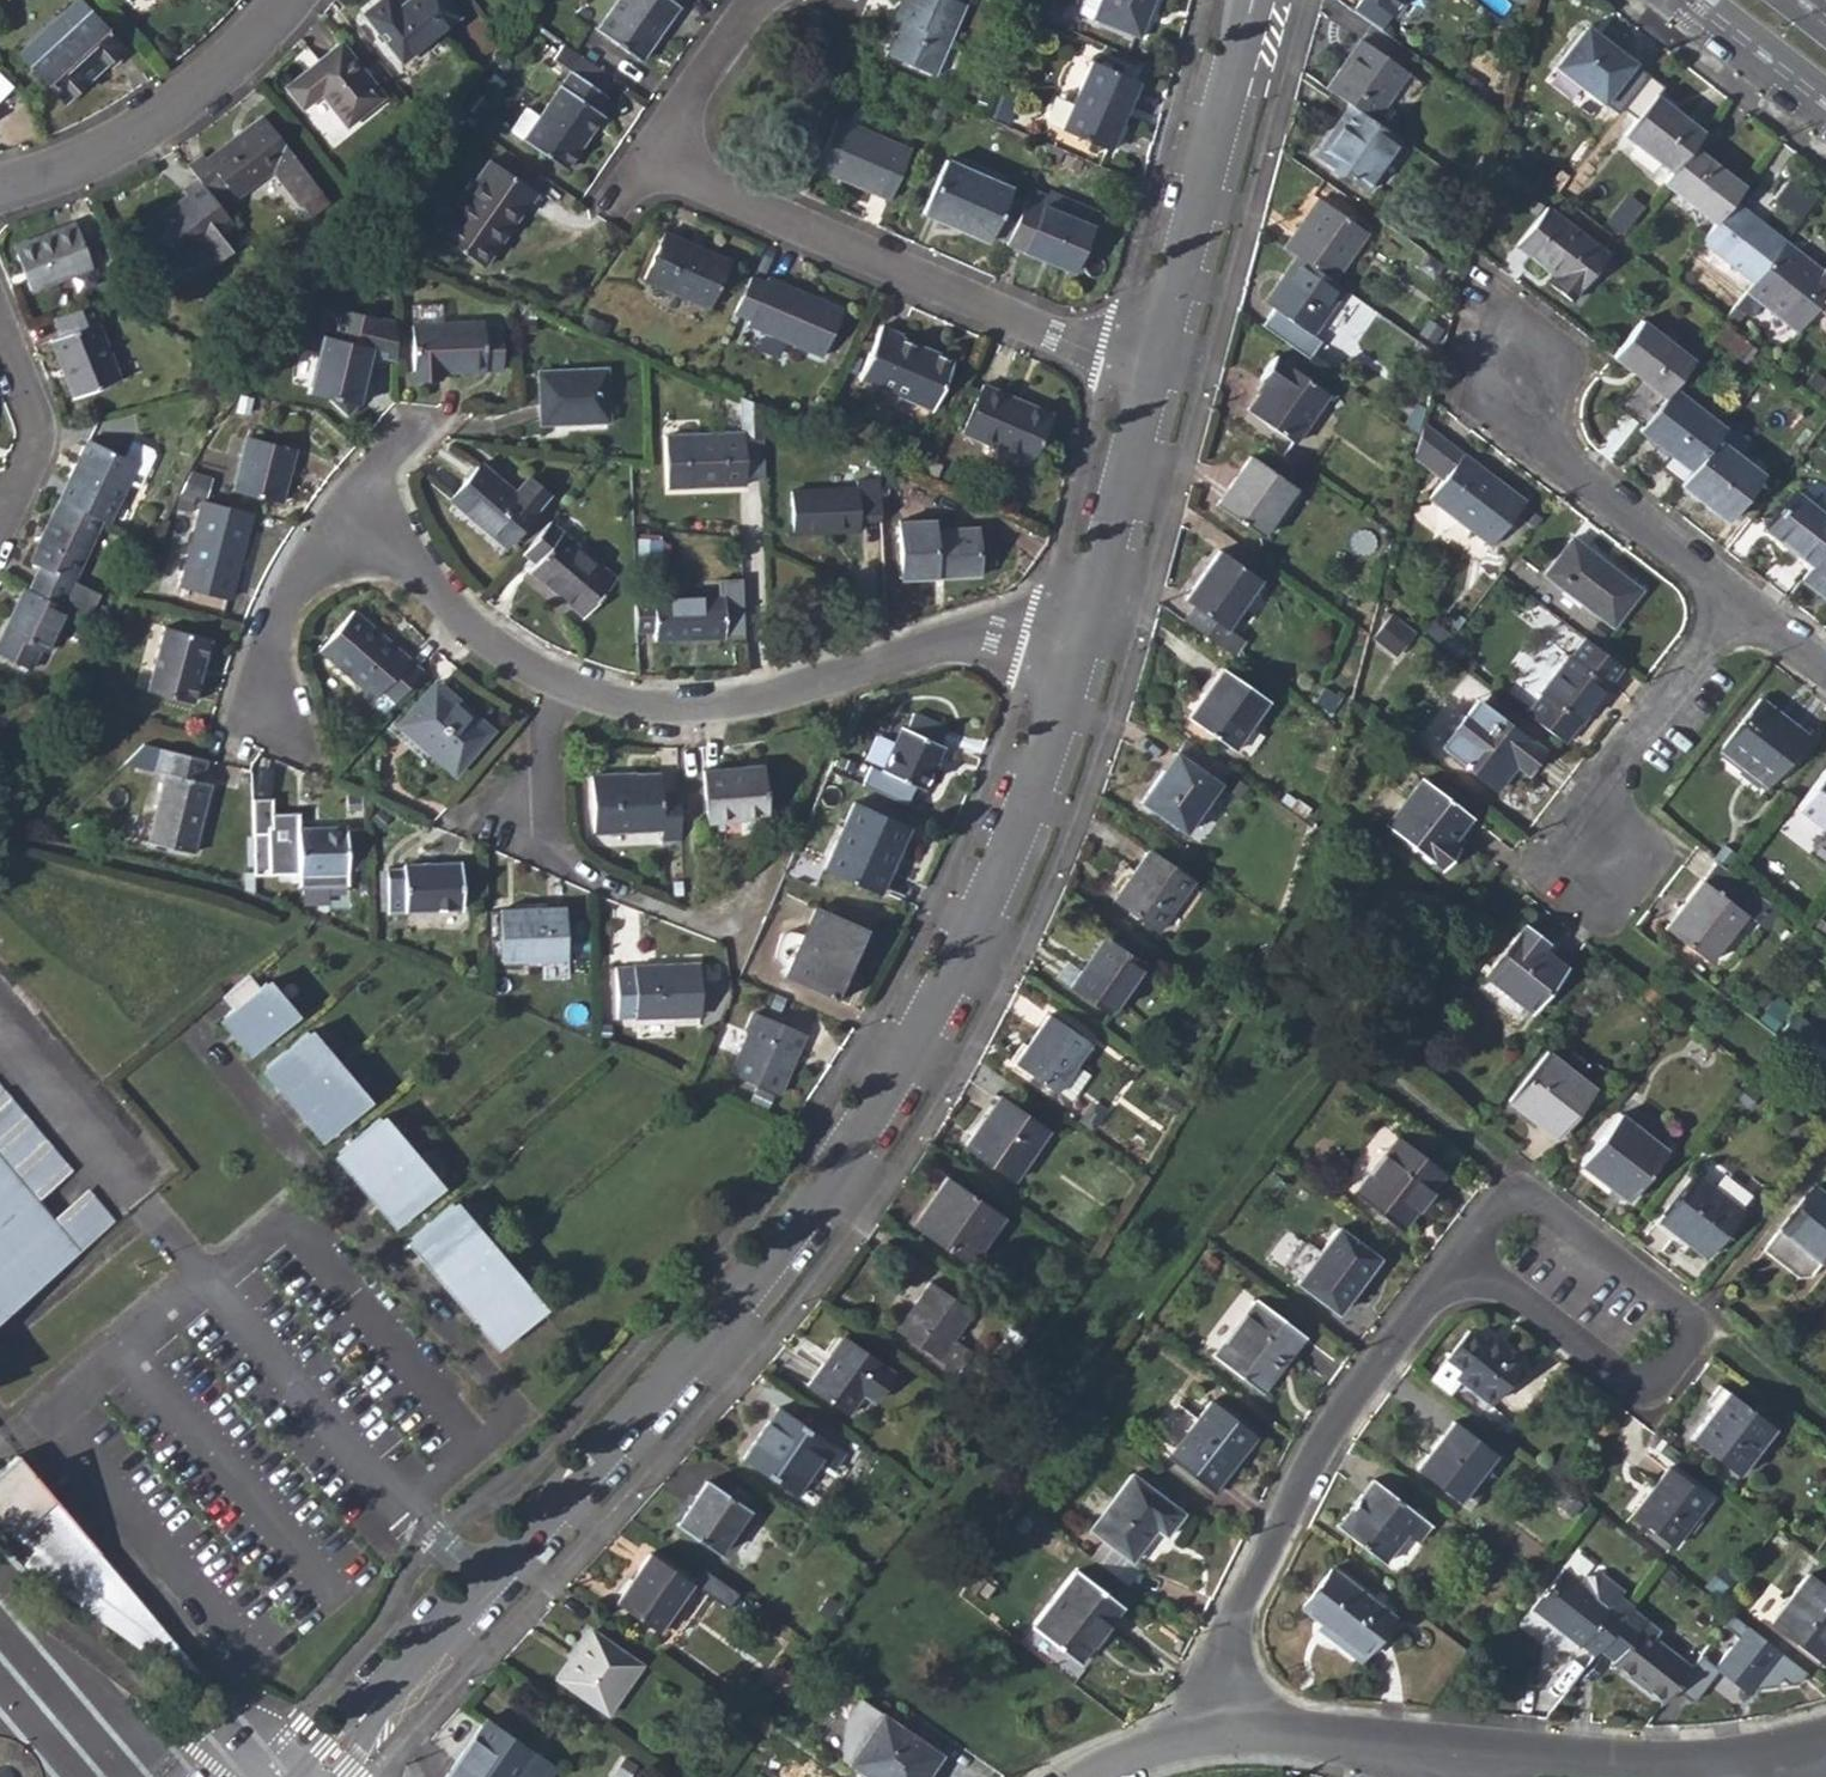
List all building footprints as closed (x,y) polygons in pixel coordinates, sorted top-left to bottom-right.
[(402,63),(459,19),(444,0),(409,0),(396,11),(387,0),(380,0),(363,14),(402,63)] [(640,62),(680,6),(678,5),(682,0),(619,0),(597,32),(640,62)] [(934,77),(964,7),(949,0),(902,0),(893,19),(902,24),(887,57),(934,77)] [(1102,0),(1084,0),(1077,16),(1093,22),(1102,0)] [(1139,42),(1155,0),(1102,0),(1093,22),(1139,42)] [(1402,0),(1368,0),(1389,16),(1402,0)] [(1526,10),(1527,0),(1516,0),(1514,8),(1526,10)] [(29,67),(63,103),(106,64),(110,67),(127,52),(79,1),(44,32),(18,55),(29,67)] [(1582,30),(1601,44),(1605,40),(1586,25),(1582,30)] [(1605,40),(1601,44),(1582,30),(1554,67),(1602,104),(1635,62),(1605,40)] [(1374,120),(1408,71),(1360,37),(1325,87),(1351,105),(1374,120)] [(321,94),(345,126),(383,97),(343,45),(286,88),(301,109),(321,94)] [(571,72),(538,119),(523,141),(564,171),(602,116),(596,111),(607,97),(602,94),(612,79),(581,56),(571,72)] [(1061,132),(1108,152),(1137,83),(1091,63),(1061,132)] [(1389,130),(1423,81),(1408,71),(1374,120),(1389,130)] [(1703,129),(1687,117),(1683,121),(1668,110),(1672,105),(1656,92),(1622,136),(1669,173),(1690,146),(1703,129)] [(1389,130),(1374,120),(1351,105),(1316,153),(1367,188),(1402,139),(1389,130)] [(1668,110),(1683,121),(1687,117),(1672,105),(1668,110)] [(510,131),(523,141),(538,119),(526,109),(510,131)] [(197,182),(214,203),(229,190),(235,199),(273,170),(299,206),(303,205),(311,216),(329,204),(263,119),(206,162),(203,157),(187,170),(197,182)] [(815,170),(889,202),(911,153),(835,120),(815,170)] [(1703,162),(1707,158),(1690,146),(1669,173),(1662,183),(1714,223),(1732,200),(1743,185),(1722,169),(1718,174),(1703,162)] [(1060,168),(1076,175),(1082,161),(1066,154),(1060,168)] [(1703,162),(1718,174),(1722,169),(1707,158),(1703,162)] [(437,236),(483,268),(522,211),(524,212),(537,195),(489,161),(437,236)] [(922,216),(989,245),(1012,190),(945,161),(922,216)] [(214,203),(197,182),(184,193),(188,198),(133,241),(162,277),(197,250),(211,270),(230,254),(221,242),(235,231),(214,203)] [(1043,208),(1093,229),(1098,214),(1049,194),(1047,199),(1030,191),(1025,200),(1043,208)] [(1332,280),(1367,229),(1319,197),(1285,247),(1297,256),(1332,280)] [(1025,200),(1006,246),(1023,253),(1073,274),(1093,229),(1043,208),(1025,200)] [(1744,216),(1747,212),(1732,200),(1714,223),(1700,241),(1752,282),(1784,240),(1778,236),(1775,240),(1744,216)] [(1572,302),(1607,255),(1545,206),(1515,245),(1555,276),(1549,285),(1572,302)] [(1603,227),(1619,239),(1633,220),(1618,208),(1603,227)] [(1744,216),(1775,240),(1778,236),(1747,212),(1744,216)] [(13,248),(31,293),(90,270),(74,225),(13,248)] [(643,281),(709,310),(729,263),(663,234),(643,281)] [(1821,270),(1784,240),(1752,282),(1722,321),(1734,330),(1742,319),(1747,323),(1761,304),(1797,332),(1816,307),(1825,294),(1825,264),(1821,270)] [(1297,256),(1264,303),(1274,309),(1262,326),(1307,358),(1319,341),(1311,335),(1344,288),(1332,280),(1297,256)] [(747,328),(766,336),(789,345),(822,360),(843,312),(816,300),(814,304),(783,290),(785,286),(768,280),(747,328)] [(1816,307),(1825,316),(1825,294),(1816,307)] [(119,382),(95,323),(100,321),(93,303),(52,320),(59,338),(51,341),(75,400),(119,382)] [(355,405),(357,405),(369,355),(395,362),(395,324),(343,311),(336,340),(323,337),(309,395),(329,399),(329,400),(345,415),(355,405)] [(1671,387),(1693,360),(1641,319),(1613,356),(1613,358),(1630,371),(1634,367),(1649,378),(1645,383),(1663,398),(1671,387)] [(412,327),(414,383),(439,382),(439,373),(501,371),(500,331),(482,331),(482,324),(412,327)] [(858,380),(931,412),(952,363),(901,341),(901,338),(880,329),(858,380)] [(782,358),(789,345),(766,336),(760,348),(782,358)] [(1295,444),(1328,392),(1274,356),(1259,378),(1266,383),(1247,411),(1295,444)] [(1630,371),(1645,383),(1649,378),(1634,367),(1630,371)] [(539,375),(542,425),(607,423),(605,372),(539,375)] [(1825,402),(1825,387),(1816,379),(1809,388),(1825,402)] [(960,433),(1033,464),(1052,418),(981,387),(960,433)] [(1690,471),(1724,427),(1671,387),(1663,398),(1638,431),(1690,471)] [(743,433),(762,435),(765,399),(746,397),(743,433)] [(1732,417),(1724,427),(1690,471),(1680,485),(1728,521),(1764,475),(1728,448),(1745,427),(1732,417)] [(1463,454),(1423,422),(1420,436),(1413,461),(1440,484),(1463,454)] [(665,438),(667,489),(744,487),(744,481),(764,480),(763,440),(743,442),(743,436),(665,438)] [(234,491),(280,503),(294,451),(248,438),(234,491)] [(103,522),(109,524),(129,485),(139,491),(155,458),(153,453),(134,444),(126,459),(90,441),(61,501),(103,522)] [(1474,469),(1478,465),(1463,454),(1430,499),(1490,545),(1524,500),(1494,477),(1490,482),(1474,469)] [(1260,537),(1295,487),(1251,456),(1216,505),(1260,537)] [(448,503),(505,549),(548,496),(527,478),(514,494),(480,465),(448,503)] [(1474,469),(1490,482),(1494,477),(1478,465),(1474,469)] [(789,494),(792,535),(858,534),(858,524),(880,523),(878,483),(856,484),(855,492),(789,494)] [(1825,548),(1825,514),(1794,489),(1761,531),(1811,568),(1825,548)] [(29,591),(61,606),(103,522),(61,501),(30,563),(41,569),(29,591)] [(181,590),(226,601),(248,512),(204,501),(181,590)] [(527,572),(582,618),(615,580),(548,523),(521,555),(534,566),(527,572)] [(898,526),(900,582),(978,578),(976,532),(933,534),(933,523),(898,526)] [(1612,628),(1642,590),(1572,536),(1543,574),(1612,628)] [(1811,568),(1801,581),(1821,596),(1824,592),(1825,593),(1825,548),(1811,568)] [(1226,628),(1260,580),(1218,550),(1184,599),(1195,607),(1184,622),(1234,658),(1246,642),(1226,628)] [(28,670),(39,650),(47,653),(68,610),(61,606),(29,591),(26,589),(0,643),(0,656),(28,670)] [(653,634),(654,642),(724,641),(722,598),(634,600),(635,633),(653,634)] [(386,711),(421,673),(353,612),(320,651),(319,652),(373,700),(386,711)] [(1402,651),(1415,627),(1390,613),(1377,637),(1402,651)] [(147,691),(191,703),(208,640),(164,627),(147,691)] [(1579,726),(1610,685),(1609,684),(1622,667),(1584,637),(1571,655),(1570,653),(1538,694),(1540,695),(1525,713),(1564,743),(1578,724),(1579,726)] [(1233,751),(1269,700),(1222,667),(1186,718),(1233,751)] [(398,727),(452,774),(489,733),(435,684),(398,727)] [(1765,787),(1806,735),(1759,699),(1719,751),(1765,787)] [(1523,776),(1543,750),(1482,703),(1446,751),(1496,789),(1512,768),(1523,776)] [(880,774),(921,792),(940,747),(937,745),(944,731),(912,715),(905,731),(901,729),(880,774)] [(1185,832),(1229,770),(1185,739),(1175,753),(1178,755),(1166,772),(1163,770),(1149,789),(1152,791),(1143,804),(1185,832)] [(148,843),(190,854),(208,784),(199,782),(204,761),(200,760),(158,749),(153,770),(164,773),(148,843)] [(1163,770),(1166,772),(1178,755),(1175,753),(1163,770)] [(702,772),(707,825),(767,820),(763,767),(702,772)] [(1797,806),(1825,829),(1825,769),(1797,806)] [(661,831),(660,843),(680,843),(678,794),(659,795),(659,775),(613,778),(613,777),(590,777),(593,834),(661,831)] [(1452,841),(1472,815),(1421,777),(1384,826),(1442,870),(1460,847),(1452,841)] [(1140,802),(1143,804),(1152,791),(1149,789),(1140,802)] [(1280,801),(1305,817),(1311,808),(1285,792),(1280,801)] [(824,870),(877,894),(907,828),(853,803),(824,870)] [(297,869),(298,873),(347,872),(347,869),(345,831),(346,829),(297,829),(296,834),(279,835),(280,870),(297,869)] [(345,831),(347,869),(365,869),(364,831),(345,831)] [(1157,933),(1194,880),(1149,848),(1112,901),(1157,933)] [(385,871),(387,913),(461,911),(459,865),(402,867),(402,871),(385,871)] [(1707,960),(1744,912),(1753,919),(1766,900),(1743,882),(1730,901),(1702,880),(1665,927),(1707,960)] [(498,911),(500,963),(566,960),(564,909),(498,911)] [(784,978),(833,1000),(863,931),(813,910),(784,978)] [(1542,949),(1548,941),(1524,923),(1484,976),(1530,1012),(1565,967),(1542,949)] [(1108,1015),(1144,963),(1105,936),(1081,972),(1068,962),(1056,979),(1108,1015)] [(613,968),(616,1020),(700,1017),(699,966),(613,968)] [(222,1011),(252,1046),(294,1012),(263,976),(256,983),(246,970),(219,991),(230,1003),(222,1011)] [(729,1075),(776,1095),(786,1072),(781,1070),(790,1049),(796,1051),(803,1035),(753,1014),(744,1034),(747,1035),(729,1075)] [(1076,1065),(1091,1043),(1048,1014),(1014,1064),(1056,1093),(1057,1091),(1073,1102),(1091,1075),(1076,1065)] [(264,1061),(325,1135),(367,1100),(305,1027),(264,1061)] [(1555,1138),(1594,1088),(1546,1051),(1508,1100),(1555,1138)] [(35,1200),(73,1169),(0,1083),(0,1159),(35,1200)] [(1014,1181),(1049,1131),(999,1096),(964,1146),(1014,1181)] [(336,1147),(398,1220),(439,1186),(378,1113),(336,1147)] [(1627,1201),(1667,1150),(1619,1113),(1580,1164),(1615,1191),(1619,1185),(1627,1191),(1623,1197),(1627,1201)] [(1400,1231),(1445,1172),(1397,1136),(1353,1194),(1400,1231)] [(74,1248),(49,1218),(35,1200),(0,1159),(0,1309),(74,1248)] [(1705,1257),(1742,1209),(1695,1173),(1658,1221),(1705,1257)] [(970,1267),(1005,1216),(946,1175),(911,1226),(970,1267)] [(1615,1191),(1623,1197),(1627,1191),(1619,1185),(1615,1191)] [(1825,1254),(1825,1196),(1814,1186),(1764,1252),(1797,1277),(1809,1276),(1825,1254)] [(88,1187),(49,1218),(74,1248),(112,1215),(88,1187)] [(411,1235),(463,1298),(469,1293),(475,1300),(487,1312),(499,1320),(512,1322),(525,1320),(534,1316),(543,1308),(452,1201),(411,1235)] [(1337,1226),(1319,1251),(1307,1242),(1288,1270),(1299,1278),(1295,1282),(1335,1311),(1361,1276),(1365,1278),(1379,1257),(1337,1226)] [(1335,1311),(1338,1314),(1365,1278),(1361,1276),(1335,1311)] [(954,1339),(973,1311),(931,1282),(897,1331),(956,1372),(971,1351),(957,1341),(954,1344),(951,1342),(954,1339)] [(500,1343),(534,1316),(525,1320),(512,1322),(499,1320),(487,1312),(475,1300),(469,1293),(463,1298),(500,1343)] [(1261,1394),(1305,1335),(1256,1298),(1212,1356),(1261,1394)] [(1491,1404),(1523,1362),(1486,1333),(1481,1339),(1467,1329),(1429,1379),(1449,1395),(1460,1381),(1491,1404)] [(829,1354),(833,1357),(845,1339),(842,1336),(829,1354)] [(873,1402),(893,1373),(845,1339),(833,1357),(829,1354),(807,1386),(847,1415),(862,1394),(873,1402)] [(1737,1474),(1773,1426),(1719,1385),(1705,1404),(1713,1409),(1690,1439),(1737,1474)] [(1232,1467),(1257,1436),(1210,1400),(1167,1456),(1211,1490),(1230,1466),(1232,1467)] [(835,1467),(844,1453),(777,1408),(743,1459),(796,1494),(821,1458),(835,1467)] [(1457,1500),(1494,1452),(1453,1421),(1416,1469),(1457,1500)] [(12,1532),(52,1498),(16,1455),(0,1467),(0,1524),(12,1532)] [(1672,1545),(1708,1498),(1668,1467),(1631,1514),(1672,1545)] [(1166,1536),(1184,1513),(1131,1473),(1089,1529),(1131,1561),(1156,1528),(1166,1536)] [(719,1555),(750,1509),(706,1479),(675,1525),(719,1555)] [(1416,1541),(1429,1524),(1373,1481),(1336,1527),(1382,1562),(1405,1532),(1416,1541)] [(658,1632),(693,1581),(649,1552),(615,1603),(658,1632)] [(1468,1571),(1481,1582),(1491,1569),(1478,1559),(1468,1571)] [(1360,1659),(1393,1615),(1330,1567),(1300,1608),(1320,1622),(1342,1639),(1339,1643),(1360,1659)] [(1532,1608),(1577,1645),(1578,1644),(1594,1655),(1626,1613),(1612,1602),(1621,1590),(1599,1574),(1587,1576),(1581,1583),(1578,1581),(1563,1568),(1532,1608)] [(1104,1631),(1123,1606),(1076,1569),(1031,1628),(1071,1659),(1096,1626),(1104,1631)] [(1825,1658),(1825,1588),(1808,1574),(1771,1622),(1823,1662),(1825,1658)] [(1634,1600),(1621,1590),(1612,1602),(1626,1613),(1634,1600)] [(1653,1638),(1659,1630),(1644,1620),(1612,1664),(1663,1702),(1690,1666),(1653,1638)] [(1794,1681),(1806,1667),(1749,1621),(1714,1664),(1756,1698),(1779,1669),(1794,1681)] [(1316,1626),(1339,1643),(1342,1639),(1320,1622),(1316,1626)] [(1071,1659),(1078,1664),(1104,1631),(1096,1626),(1071,1659)] [(607,1715),(642,1664),(593,1630),(572,1662),(569,1659),(556,1679),(607,1715)] [(942,1755),(883,1714),(848,1764),(868,1776),(927,1776),(942,1755)] [(487,1717),(445,1776),(550,1776),(557,1766),(542,1755),(487,1717)] [(643,1776),(663,1776),(664,1775),(649,1764),(641,1775),(643,1776)]
